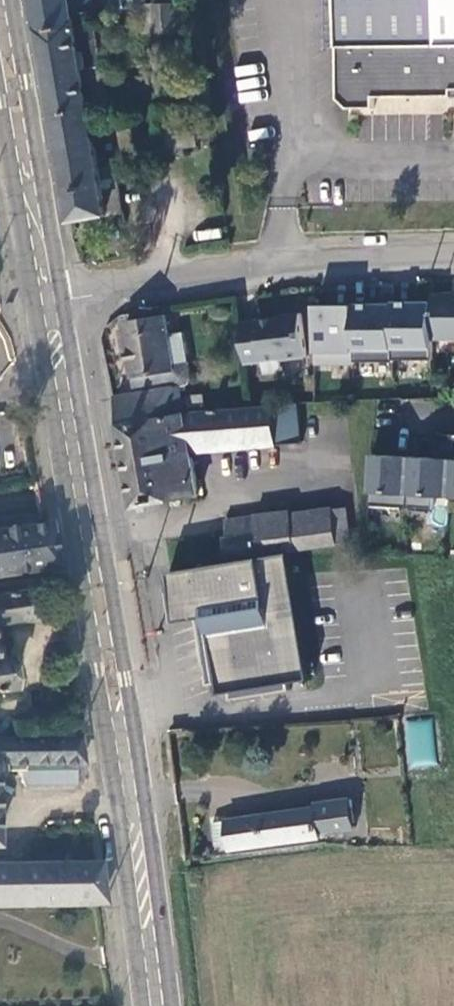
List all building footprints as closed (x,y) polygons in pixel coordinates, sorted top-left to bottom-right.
[(88,115),(105,110),(87,0),(31,0),(68,224),(105,220),(102,198),(117,198),(113,165),(96,169),(88,115)] [(127,10),(127,1),(120,3),(120,0),(104,0),(106,20),(120,17),(120,11),(127,10)] [(168,6),(176,5),(175,0),(153,0),(155,33),(170,33),(168,6)] [(337,100),(347,110),(373,109),(373,98),(389,98),(451,96),(451,90),(453,90),(453,0),(334,0),(337,100)] [(188,32),(186,4),(176,5),(168,6),(170,33),(188,32)] [(433,295),(433,338),(453,338),(453,295),(433,295)] [(262,320),(243,321),(246,365),(246,366),(264,364),(265,374),(283,373),(282,362),(308,360),(304,316),(287,318),(281,320),(262,321),(262,320)] [(181,402),(178,389),(188,388),(193,381),(190,364),(175,367),(169,337),(166,317),(129,325),(131,337),(125,337),(135,397),(115,400),(120,424),(183,415),(183,414),(181,402)] [(169,337),(175,367),(190,364),(184,335),(169,337)] [(183,414),(205,410),(202,398),(181,402),(183,414)] [(295,416),(294,406),(183,415),(120,424),(130,475),(191,469),(188,456),(298,448),(295,416)] [(434,461),(408,460),(406,511),(431,513),(431,499),(448,500),(451,437),(435,436),(434,461)] [(408,460),(370,458),(367,509),(406,511),(408,460)] [(197,499),(191,469),(130,475),(135,511),(197,499)] [(332,510),(337,547),(352,545),(348,509),(332,510)] [(296,551),(337,547),(332,510),(293,513),(296,551)] [(293,513),(252,521),(256,556),(296,551),(293,513)] [(42,522),(0,528),(0,578),(56,569),(49,521),(42,522)] [(226,536),(220,537),(224,561),(256,556),(252,521),(223,525),(226,536)] [(210,538),(213,562),(224,561),(220,537),(210,538)] [(295,572),(292,559),(172,578),(175,594),(167,596),(172,628),(201,624),(208,623),(210,632),(203,633),(215,690),(224,689),(232,696),(234,708),(294,695),(292,687),(315,682),(295,572)] [(34,622),(29,593),(0,596),(0,626),(34,622)] [(433,719),(404,720),(406,768),(435,767),(433,719)] [(80,739),(0,741),(0,778),(1,777),(4,774),(5,771),(4,767),(17,767),(27,788),(76,787),(76,766),(83,765),(80,739)] [(311,812),(225,823),(229,852),(229,853),(320,841),(319,837),(354,833),(350,803),(314,807),(314,811),(311,812)] [(229,852),(225,823),(208,824),(213,855),(229,852)] [(97,865),(0,866),(0,905),(103,904),(97,865)]
